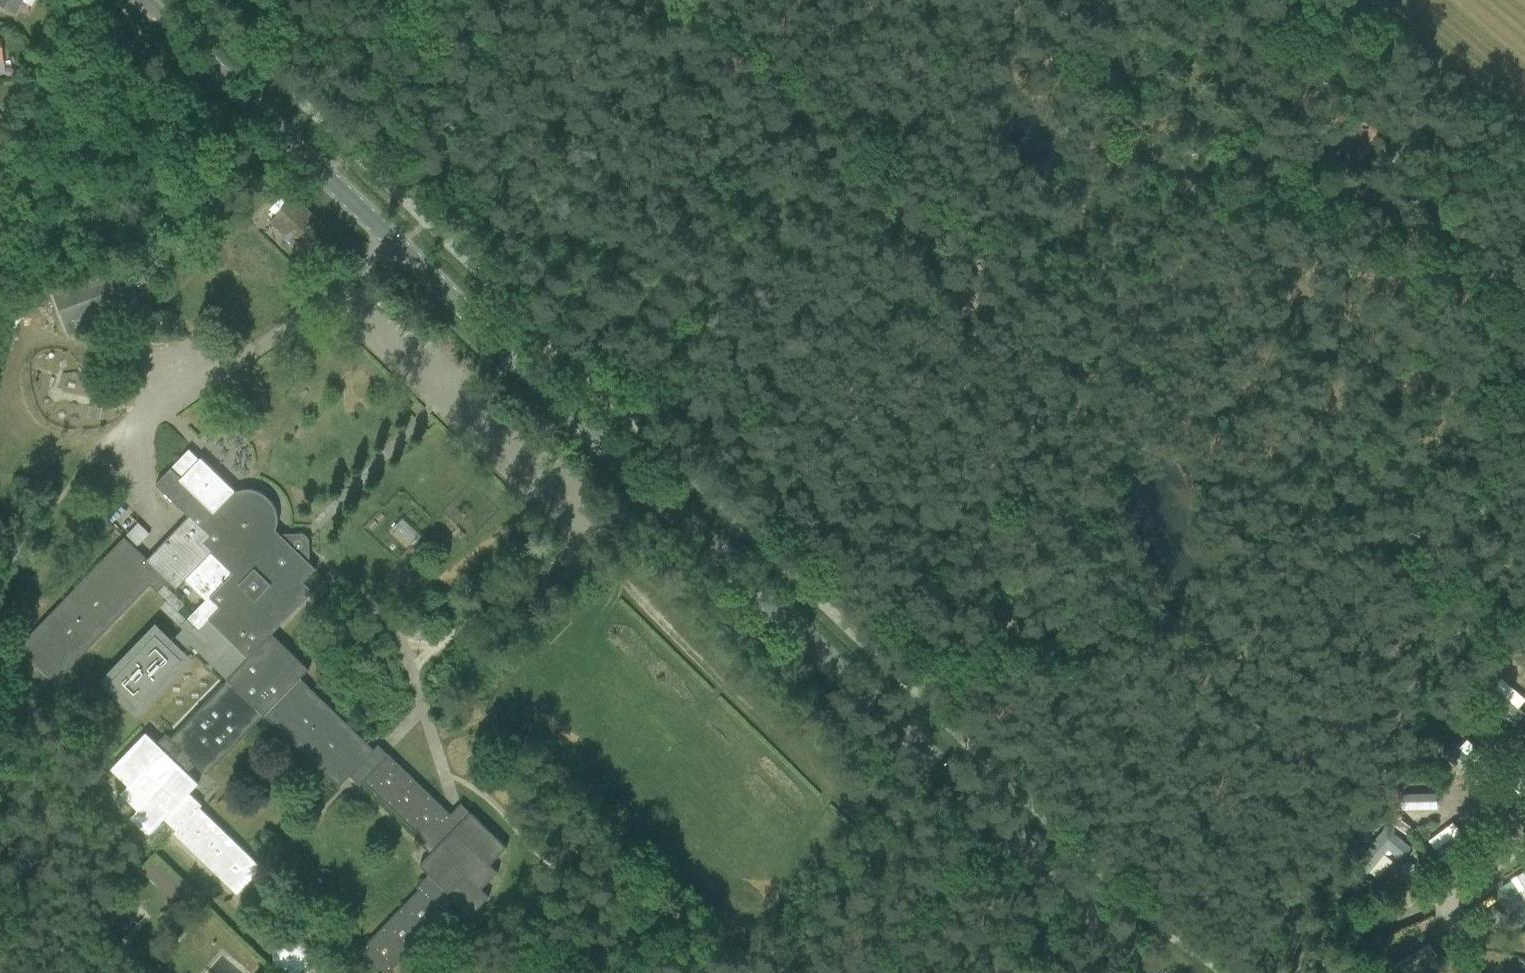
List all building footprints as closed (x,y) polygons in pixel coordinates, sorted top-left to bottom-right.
[(4,9),(6,5),(15,10),(20,0),(0,0),(0,6),(4,9)] [(271,221),(305,255),(329,231),(294,197),(271,221)] [(51,289),(67,333),(141,306),(124,263),(51,289)] [(129,270),(135,285),(146,282),(140,266),(129,270)] [(374,304),(383,312),(393,301),(384,293),(374,304)] [(313,590),(304,581),(316,568),(311,563),(300,563),(280,544),(280,533),(276,529),(277,526),(278,519),(277,512),(274,505),(270,500),(265,495),(258,491),(250,489),(241,490),(236,491),(235,491),(201,458),(199,459),(189,449),(156,484),(166,494),(188,516),(147,559),(124,537),(18,647),(55,683),(150,585),(158,592),(168,581),(176,588),(185,579),(206,599),(186,619),(189,622),(167,645),(156,634),(110,681),(136,706),(182,659),(179,657),(191,644),(200,653),(209,644),(236,670),(171,738),(166,734),(156,743),(146,733),(111,769),(128,786),(120,793),(137,810),(130,818),(148,835),(164,819),(176,830),(174,833),(237,893),(262,868),(200,807),(202,805),(189,793),(198,784),(186,771),(195,764),(206,774),(264,715),(338,787),(349,775),(359,784),(363,781),(425,840),(421,844),(430,853),(419,865),(428,874),(416,887),(418,889),(358,952),(381,972),(387,972),(445,913),(443,911),(455,899),(471,914),(489,896),(481,889),(498,872),(490,865),(507,847),(470,812),(453,830),(445,821),(451,815),(388,754),(382,760),(373,752),(379,746),(378,745),(374,749),(300,678),(309,669),(272,633),(313,590)] [(1367,872),(1388,848),(1400,859),(1410,848),(1386,827),(1356,863),(1367,872)] [(142,871),(177,905),(190,891),(154,858),(142,871)] [(1524,921),(1524,870),(1502,880),(1521,923),(1524,921)] [(1490,910),(1483,917),(1492,926),(1499,919),(1490,910)] [(1377,938),(1376,952),(1389,953),(1391,940),(1377,938)]
